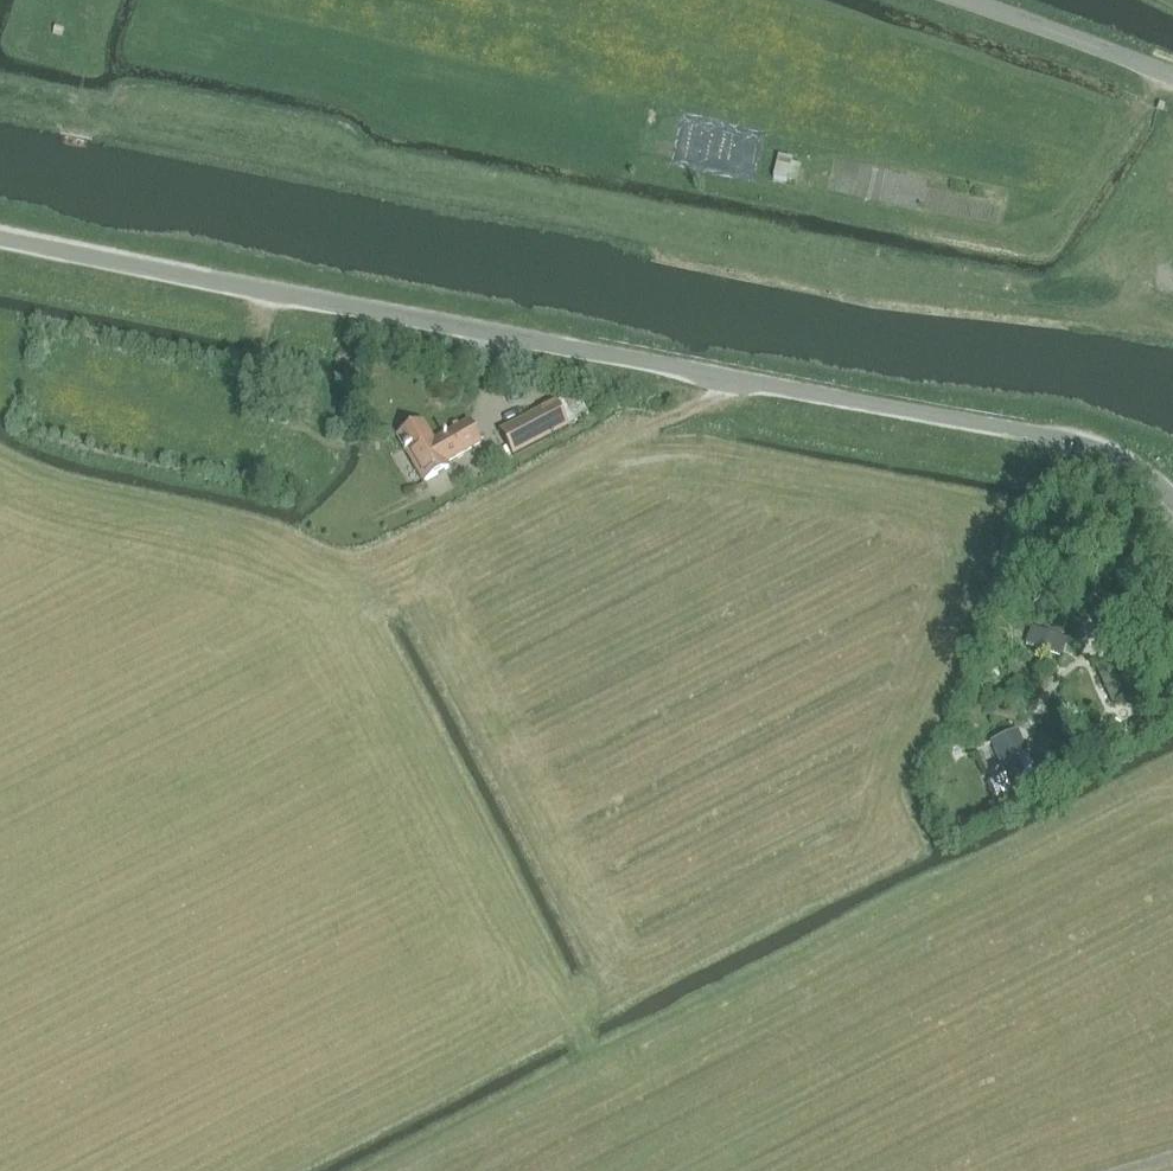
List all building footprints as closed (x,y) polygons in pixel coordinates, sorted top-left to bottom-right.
[(793,158),(779,155),(774,179),(798,185),(803,167),(792,164),(793,158)] [(703,157),(702,177),(714,178),(715,158),(703,157)] [(577,394),(557,405),(556,403),(540,410),(499,432),(513,457),(589,416),(577,394)] [(423,422),(397,436),(425,484),(452,469),(447,463),(481,443),(470,422),(434,442),(423,422)] [(1090,627),(1100,644),(1109,639),(1098,622),(1090,627)] [(1033,627),(1027,644),(1063,657),(1069,640),(1033,627)] [(1112,670),(1101,676),(1114,704),(1125,699),(1112,670)] [(1017,759),(1027,754),(1018,732),(992,743),(1015,795),(1029,788),(1017,759)]
